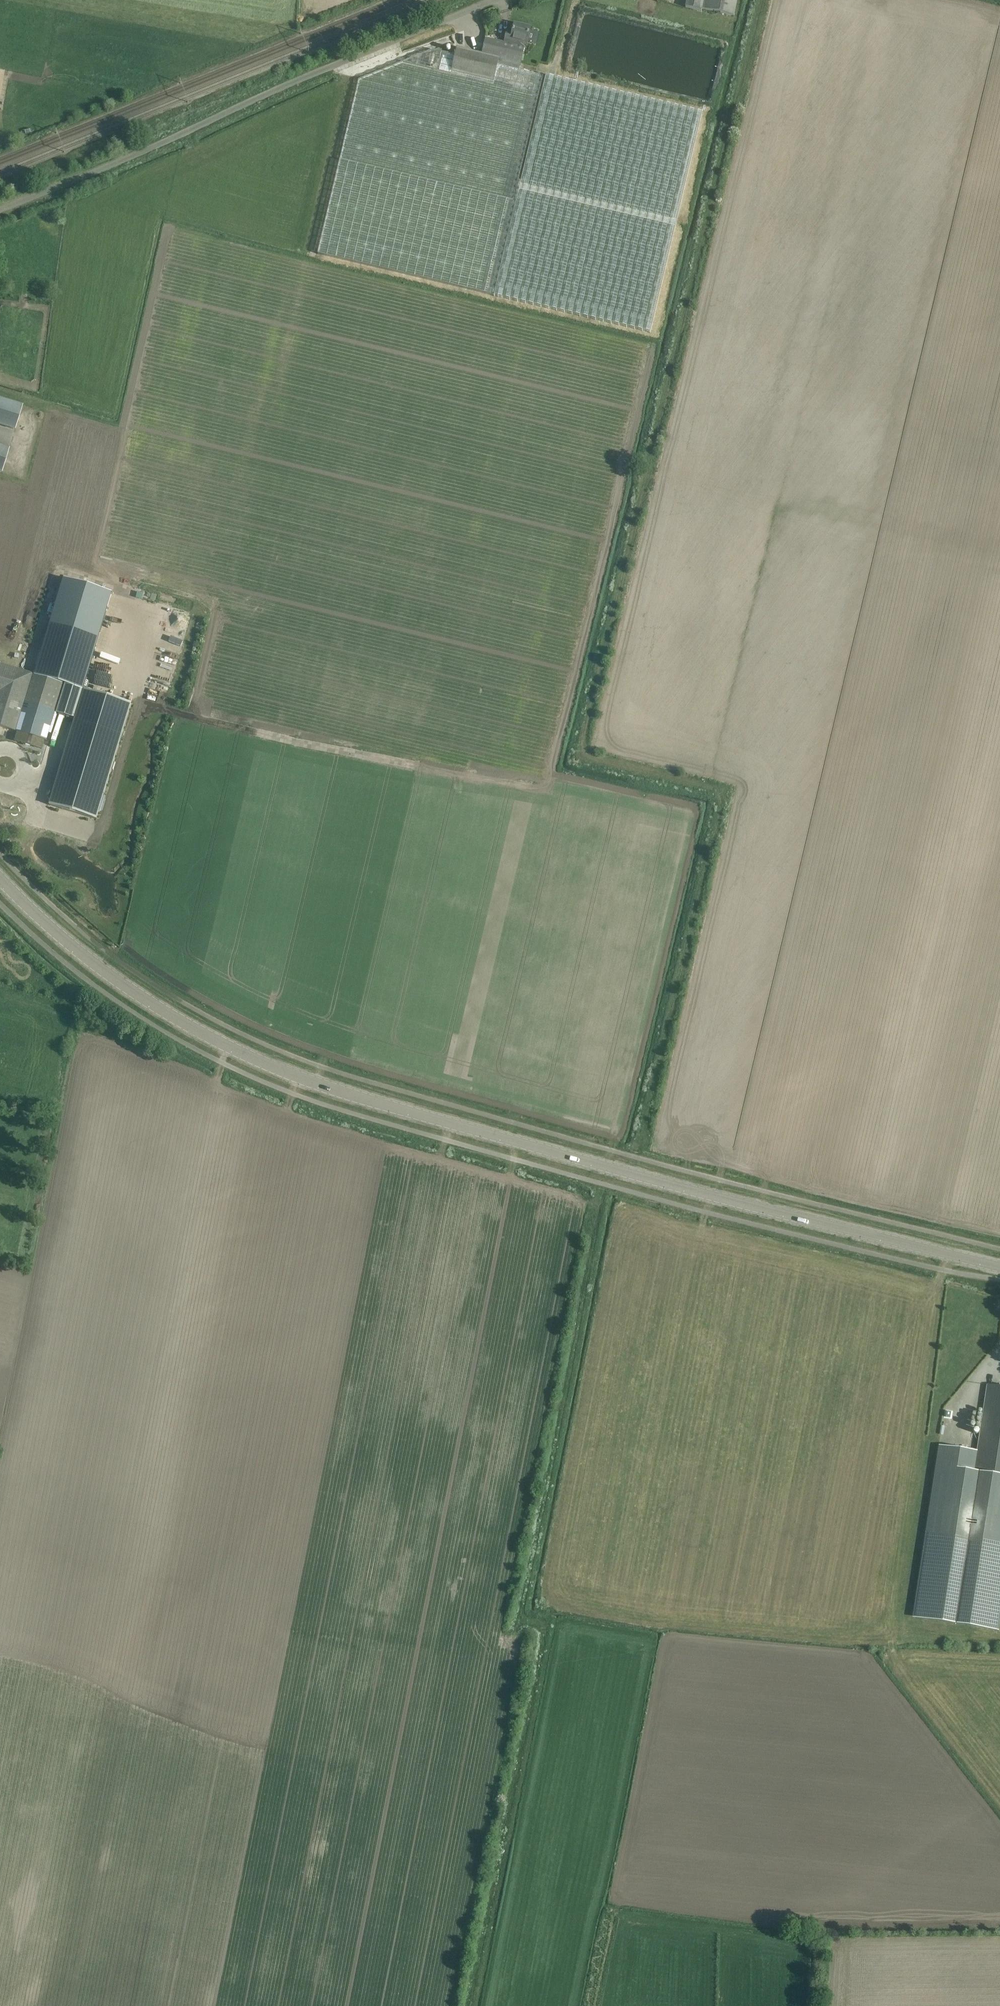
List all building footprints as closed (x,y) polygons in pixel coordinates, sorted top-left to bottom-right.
[(685,7),(702,11),(702,9),(734,15),(737,0),(687,0),(685,7)] [(486,38),(482,54),(498,58),(497,65),(519,70),(525,48),(526,48),(530,28),(515,24),(513,33),(507,32),(505,40),(507,41),(506,43),(486,38)] [(543,76),(519,70),(497,65),(498,58),(482,54),(457,48),(455,55),(433,50),(359,80),(318,254),(493,296),(494,295),(516,202),(513,201),(543,76)] [(494,295),(650,332),(702,112),(547,76),(516,202),(494,295)] [(0,398),(0,426),(15,430),(23,405),(0,398)] [(0,445),(0,473),(1,473),(9,448),(0,445)] [(47,634),(34,675),(64,684),(84,690),(100,635),(112,593),(76,583),(64,579),(62,584),(47,634)] [(47,742),(55,713),(64,684),(34,675),(0,664),(0,728),(47,742)] [(55,713),(75,719),(49,805),(97,820),(132,704),(84,690),(64,684),(55,713)] [(915,1617),(999,1630),(999,1623),(999,1386),(989,1385),(988,1385),(987,1385),(986,1395),(978,1451),(976,1451),(939,1445),(924,1552),(915,1617)]
